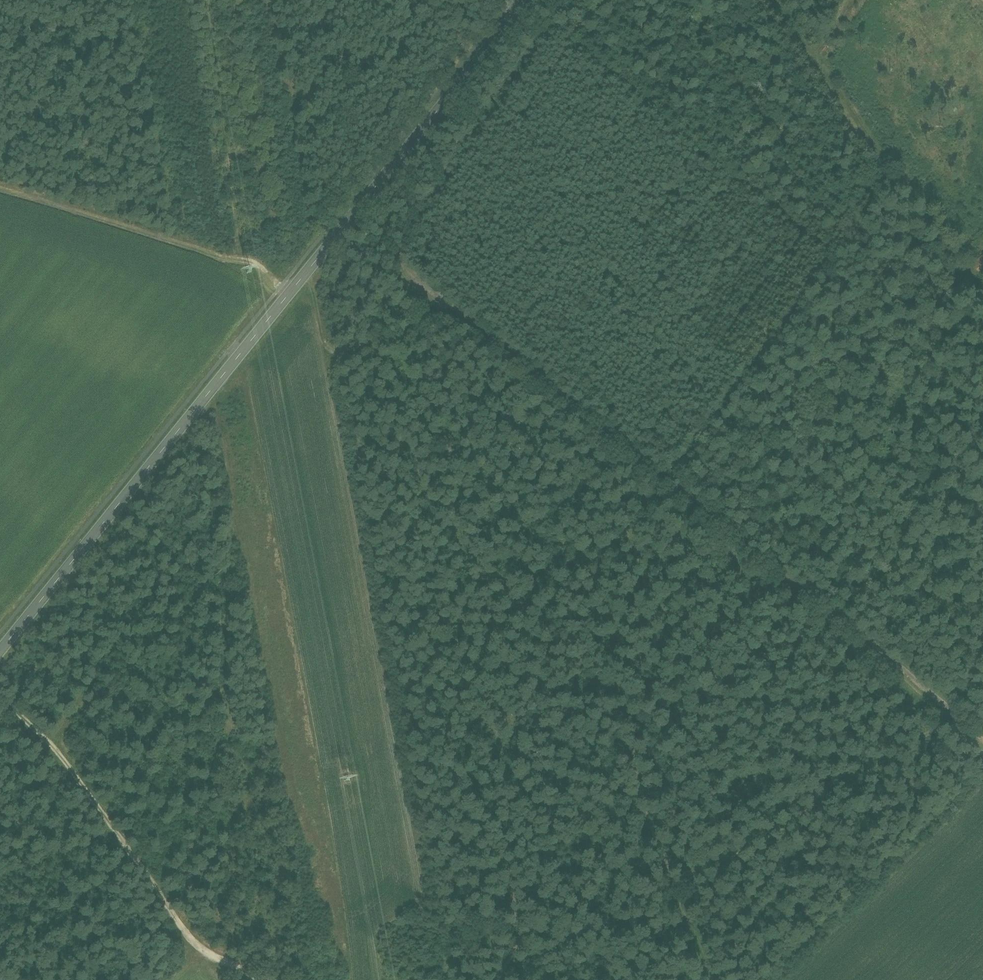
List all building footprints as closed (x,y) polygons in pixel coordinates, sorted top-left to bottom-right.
[(982,272),(982,257),(974,262),(980,274),(982,272)]
